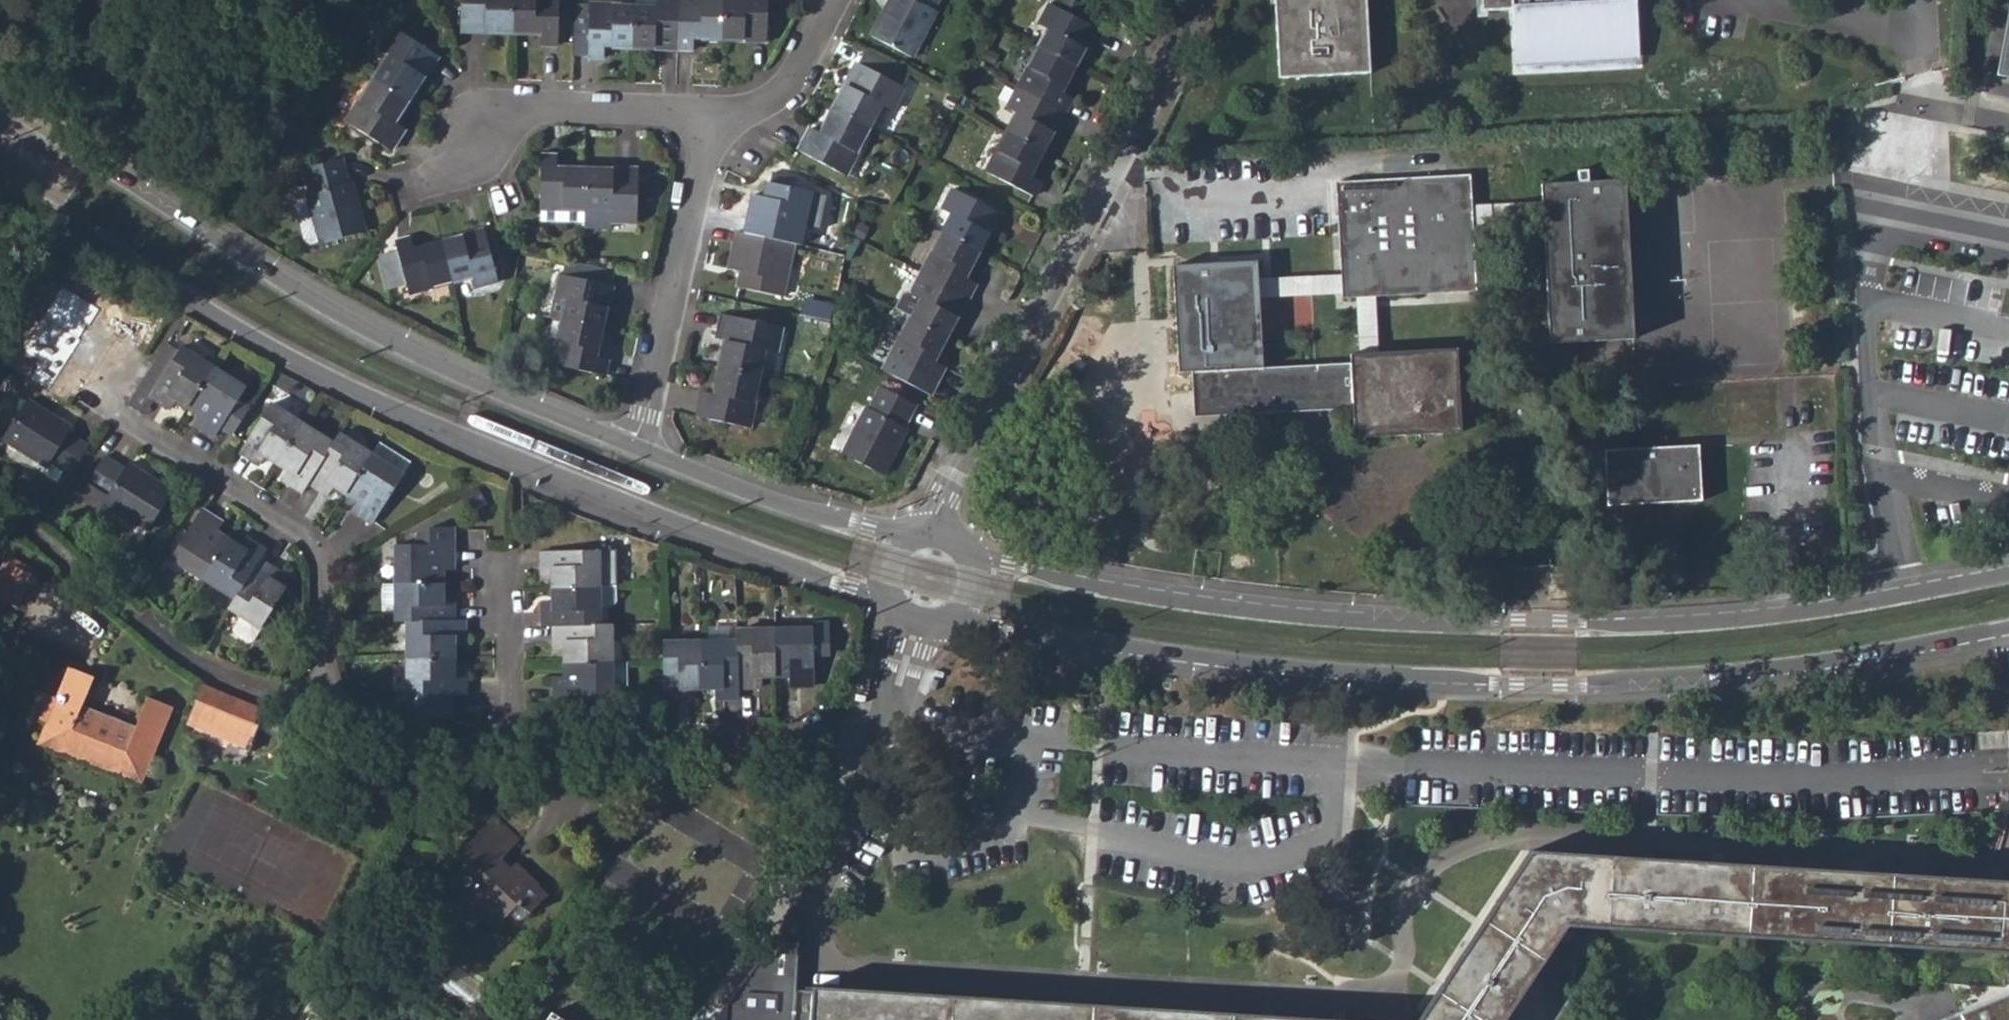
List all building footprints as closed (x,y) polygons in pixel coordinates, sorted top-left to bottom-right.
[(458,33),(540,35),(541,45),(557,46),(559,0),(459,0),(458,33)] [(605,49),(692,50),(693,40),(763,42),(765,0),(634,0),(634,7),(589,7),(588,60),(603,60),(605,49)] [(869,34),(912,57),(934,16),(933,12),(939,0),(887,0),(869,34)] [(987,172),(1035,196),(1041,184),(1032,179),(1072,98),(1064,94),(1095,28),(1083,23),(1089,10),(1068,0),(1065,0),(1057,10),(1048,5),(1038,24),(1045,30),(1007,107),(1016,113),(987,172)] [(1282,75),(1368,71),(1364,0),(1276,0),(1282,75)] [(1483,10),(1513,9),(1526,8),(1529,63),(1636,57),(1633,0),(1621,1),(1621,0),(1483,0),(1483,10)] [(1638,0),(1633,0),(1636,57),(1641,58),(1638,0)] [(1526,8),(1513,9),(1516,74),(1636,67),(1636,57),(1529,63),(1526,8)] [(347,123),(393,150),(404,130),(397,125),(436,58),(391,29),(378,50),(387,56),(347,123)] [(2000,74),(2008,76),(2008,29),(2000,74)] [(808,130),(796,152),(844,176),(881,107),(891,111),(901,94),(901,90),(908,73),(866,51),(858,65),(853,65),(818,133),(808,130)] [(541,156),(539,211),(582,213),(582,229),(608,231),(610,223),(634,225),(637,172),(583,169),(556,168),(556,156),(541,156)] [(305,194),(319,244),(364,232),(348,181),(345,181),(339,162),(303,171),(309,193),(305,194)] [(1335,181),(1341,298),(1475,291),(1471,236),(1468,173),(1335,181)] [(799,244),(803,228),(811,194),(799,192),(799,180),(772,175),(770,184),(766,184),(763,200),(751,197),(743,234),(734,233),(726,269),(738,273),(737,287),(782,297),(793,243),(799,244)] [(1538,183),(1548,341),(1634,337),(1625,178),(1538,183)] [(919,298),(891,356),(938,380),(944,368),(937,363),(975,285),(968,280),(1000,216),(952,191),(941,211),(950,217),(911,294),(919,298)] [(318,242),(305,194),(294,198),(290,205),(300,241),(308,244),(318,242)] [(803,228),(817,231),(826,196),(811,194),(803,228)] [(404,291),(406,296),(470,279),(476,288),(499,283),(482,232),(413,248),(411,241),(393,245),(395,252),(379,257),(389,296),(404,291)] [(560,321),(551,363),(604,375),(608,361),(596,357),(612,289),(611,289),(614,274),(582,267),(547,259),(546,266),(561,269),(559,277),(558,277),(553,298),(565,301),(560,321)] [(1256,261),(1172,266),(1180,370),(1192,370),(1264,366),(1256,261)] [(56,265),(48,278),(60,286),(68,273),(56,265)] [(900,296),(892,311),(909,319),(919,298),(911,294),(907,293),(900,296)] [(565,301),(553,298),(548,318),(560,321),(565,301)] [(58,317),(68,323),(75,311),(65,306),(58,317)] [(68,323),(86,333),(94,323),(75,311),(68,323)] [(701,394),(696,417),(749,429),(765,351),(776,354),(782,329),(727,318),(709,395),(701,394)] [(128,404),(142,414),(150,397),(178,350),(168,342),(128,404)] [(178,350),(150,397),(168,408),(174,400),(194,412),(192,422),(211,435),(220,427),(231,432),(249,405),(237,395),(242,384),(180,346),(178,350)] [(1352,407),(1354,437),(1460,430),(1457,381),(1454,346),(1348,352),(1349,361),(1264,366),(1192,370),(1195,416),(1352,407)] [(867,410),(843,454),(885,476),(906,435),(904,429),(914,406),(881,388),(870,408),(867,410)] [(27,400),(4,440),(46,466),(51,462),(69,475),(89,444),(69,431),(71,428),(27,400)] [(349,510),(369,522),(399,474),(336,433),(331,440),(269,403),(239,452),(258,465),(264,457),(283,469),(281,480),(299,491),(308,480),(327,491),(332,487),(353,501),(349,510)] [(1605,452),(1608,505),(1701,500),(1698,446),(1605,452)] [(104,457),(74,502),(92,513),(100,500),(147,529),(170,491),(128,464),(121,468),(104,457)] [(203,511),(173,558),(234,597),(227,609),(258,629),(281,589),(273,583),(278,573),(260,558),(264,549),(245,538),(238,546),(218,533),(221,521),(203,511)] [(402,623),(404,715),(434,718),(450,721),(450,698),(465,696),(466,675),(455,673),(454,647),(464,645),(465,622),(455,622),(454,600),(443,598),(441,573),(451,572),(452,546),(391,546),(391,586),(390,609),(391,623),(402,623)] [(613,701),(613,690),(612,663),(611,625),(601,625),(601,609),(600,589),(600,552),(538,553),(539,575),(549,576),(549,605),(540,605),(540,627),(550,626),(552,649),(561,650),(560,676),(552,677),(555,702),(613,701)] [(615,552),(600,552),(600,589),(616,588),(615,552)] [(15,606),(30,575),(3,560),(0,565),(0,598),(15,606)] [(377,606),(390,609),(391,586),(376,586),(377,606)] [(616,588),(600,589),(601,609),(612,609),(617,603),(616,588)] [(258,629),(239,617),(230,630),(231,635),(245,644),(250,643),(258,629)] [(662,642),(664,701),(687,700),(688,691),(713,691),(714,700),(736,700),(735,690),(760,688),(763,679),(787,679),(788,688),(812,689),(810,631),(734,631),(735,642),(662,642)] [(612,663),(613,690),(631,689),(631,663),(612,663)] [(68,669),(38,744),(138,785),(169,709),(145,699),(134,725),(82,706),(92,678),(68,669)] [(245,752),(253,734),(259,719),(262,712),(201,687),(186,727),(245,752)] [(253,734),(271,741),(278,728),(259,719),(253,734)] [(464,864),(442,888),(477,919),(485,911),(500,919),(515,905),(529,913),(547,893),(516,865),(508,867),(500,860),(516,842),(493,819),(457,857),(464,864)] [(2008,948),(2008,886),(1670,865),(1630,862),(1531,854),(1485,927),(1420,1019),(1498,1019),(1536,963),(1565,921),(1625,924),(2008,948)] [(812,990),(810,994),(796,993),(799,939),(774,938),(714,1019),(1314,1019),(812,990)] [(1946,1019),(2008,1019),(2008,995),(1946,1019)] [(312,1011),(306,1019),(325,1019),(312,1011)]
